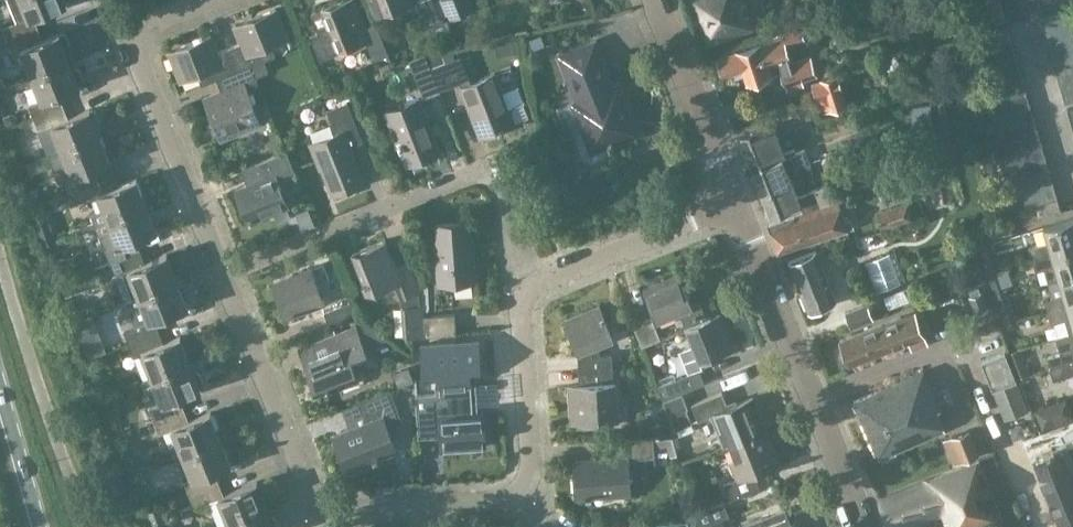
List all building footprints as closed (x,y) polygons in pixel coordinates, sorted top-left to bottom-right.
[(9,39),(38,28),(33,16),(67,2),(66,0),(8,0),(16,22),(4,27),(9,39)] [(322,8),(310,13),(317,31),(309,34),(318,58),(365,39),(373,58),(388,53),(375,22),(361,27),(350,0),(343,0),(322,8)] [(412,1),(411,0),(366,0),(373,17),(402,5),(408,19),(424,12),(430,27),(444,21),(435,0),(413,0),(412,1)] [(442,14),(447,12),(442,0),(436,0),(442,14)] [(450,18),(466,12),(461,0),(442,0),(447,12),(450,18)] [(704,46),(752,28),(742,0),(687,0),(704,46)] [(1025,5),(1025,0),(1006,0),(1006,19),(1025,14),(1025,5)] [(229,46),(239,69),(263,59),(274,55),(269,41),(286,34),(275,7),(234,24),(241,41),(229,46)] [(1044,28),(1069,21),(1066,9),(1040,16),(1044,28)] [(1044,28),(1047,40),(1072,33),(1069,21),(1044,28)] [(509,24),(489,34),(495,48),(516,39),(509,24)] [(442,25),(436,28),(441,42),(448,39),(442,25)] [(781,36),(717,57),(723,75),(735,71),(736,75),(744,72),(747,81),(770,74),(767,65),(779,60),(781,65),(780,66),(787,89),(801,84),(800,79),(815,74),(809,57),(790,64),(788,59),(789,58),(785,46),(803,40),(799,27),(780,33),(781,36)] [(19,66),(23,77),(70,58),(66,49),(68,48),(70,45),(65,34),(62,33),(60,34),(59,33),(43,40),(38,28),(9,39),(14,52),(21,49),(26,63),(19,66)] [(1047,40),(1051,53),(1072,46),(1072,34),(1072,33),(1047,40)] [(216,78),(239,69),(229,46),(216,52),(209,34),(168,50),(179,78),(196,71),(201,83),(216,78)] [(594,39),(558,53),(576,98),(571,100),(588,143),(606,135),(610,146),(613,144),(612,140),(627,134),(629,133),(631,132),(633,129),(634,127),(634,124),(633,122),(623,94),(617,96),(594,39)] [(440,46),(426,52),(431,67),(446,61),(440,46)] [(1054,65),(1072,59),(1072,46),(1051,53),(1054,65)] [(440,91),(440,88),(431,67),(424,53),(408,60),(423,97),(440,91)] [(431,67),(440,88),(461,80),(482,135),(484,134),(485,138),(502,131),(501,127),(514,122),(495,73),(472,82),(462,55),(446,61),(431,67)] [(73,68),(70,58),(23,77),(26,84),(30,85),(35,84),(41,100),(28,106),(33,117),(62,105),(57,93),(80,84),(79,83),(83,82),(84,79),(80,68),(76,66),(73,68)] [(268,71),(263,59),(251,64),(255,76),(268,71)] [(1058,77),(1072,73),(1072,59),(1054,65),(1058,77)] [(251,64),(239,69),(245,84),(257,79),(255,76),(251,64)] [(1022,79),(1018,66),(985,76),(987,89),(1022,79)] [(245,84),(239,69),(216,78),(221,90),(204,97),(220,138),(260,121),(245,84)] [(1072,86),(1072,73),(1058,77),(1062,89),(1072,86)] [(822,111),(846,104),(837,75),(813,82),(822,111)] [(1026,92),(1022,79),(987,89),(990,103),(1026,92)] [(351,82),(341,86),(346,97),(356,94),(351,82)] [(1062,89),(1065,101),(1072,99),(1072,86),(1062,89)] [(1029,105),(1026,92),(990,103),(992,116),(1029,105)] [(408,164),(440,151),(419,97),(387,110),(408,164)] [(333,194),(363,182),(349,146),(362,141),(346,101),(327,109),(336,132),(310,142),(317,161),(320,160),(333,194)] [(67,117),(62,105),(33,117),(38,131),(51,125),(56,138),(44,143),(48,155),(99,134),(96,125),(99,123),(100,120),(96,109),(92,108),(89,109),(89,108),(67,117)] [(1033,118),(1029,105),(992,116),(994,130),(1033,118)] [(1037,131),(1033,118),(994,130),(996,143),(1037,131)] [(738,138),(749,165),(780,153),(769,126),(738,138)] [(1041,144),(1037,131),(996,143),(999,157),(1041,144)] [(64,179),(69,191),(97,179),(93,167),(110,160),(99,134),(48,155),(53,166),(65,161),(71,176),(64,179)] [(1045,157),(1041,144),(999,157),(1001,170),(1045,157)] [(780,154),(780,153),(749,165),(759,192),(791,179),(788,173),(798,170),(811,165),(804,147),(794,151),(793,148),(780,154)] [(277,177),(294,170),(286,151),(249,165),(255,180),(235,188),(248,221),(271,211),(285,206),(288,205),(277,177)] [(1049,170),(1045,157),(1001,170),(1003,184),(1049,170)] [(1052,183),(1049,170),(1003,184),(1006,197),(1052,183)] [(102,191),(97,179),(69,191),(74,204),(97,194),(103,208),(90,213),(95,224),(146,203),(136,178),(102,191)] [(797,196),(791,179),(759,192),(769,218),(801,206),(802,211),(832,199),(826,184),(797,196)] [(1057,197),(1052,183),(1006,197),(1008,211),(1018,208),(1057,197)] [(1057,197),(1018,208),(1023,223),(1061,212),(1057,197)] [(838,201),(767,224),(777,252),(854,226),(851,218),(844,220),(838,201)] [(882,228),(914,219),(908,201),(877,211),(882,228)] [(157,229),(146,203),(95,224),(109,262),(139,250),(134,238),(157,229)] [(285,206),(271,211),(276,222),(289,216),(285,206)] [(1032,259),(1072,246),(1072,217),(1043,226),(1047,241),(1028,247),(1032,259)] [(440,281),(475,278),(471,220),(436,222),(440,281)] [(978,253),(991,249),(986,233),(972,237),(978,253)] [(385,238),(352,252),(364,283),(362,283),(366,294),(393,283),(395,286),(397,291),(400,298),(401,302),(402,305),(401,305),(403,336),(425,335),(426,334),(424,313),(423,302),(421,302),(420,292),(420,291),(422,291),(409,260),(396,265),(385,238)] [(1048,283),(1072,275),(1072,246),(1032,259),(1036,270),(1043,268),(1048,283)] [(144,262),(139,250),(109,262),(125,300),(176,279),(166,254),(144,262)] [(808,310),(835,299),(816,250),(789,261),(808,310)] [(894,250),(864,262),(875,291),(905,280),(894,250)] [(287,315),(325,300),(312,268),(274,283),(287,315)] [(678,310),(681,318),(702,310),(699,301),(691,304),(678,272),(644,285),(658,318),(678,310)] [(1048,311),(1072,304),(1072,275),(1048,283),(1052,297),(1044,300),(1048,311)] [(76,276),(59,283),(64,295),(80,289),(76,276)] [(124,330),(129,342),(158,331),(153,318),(186,305),(176,279),(125,300),(129,310),(141,305),(148,321),(124,330)] [(974,310),(988,305),(982,290),(969,295),(974,310)] [(329,327),(358,316),(351,300),(323,311),(329,327)] [(867,303),(845,312),(850,326),(873,317),(867,303)] [(577,343),(579,368),(611,366),(611,353),(593,354),(590,346),(611,337),(598,304),(567,317),(577,343)] [(1069,333),(1072,332),(1072,304),(1048,311),(1051,323),(1065,319),(1069,333)] [(455,310),(424,313),(426,334),(457,332),(455,310)] [(687,327),(694,344),(682,349),(691,372),(658,385),(664,399),(681,392),(704,383),(699,370),(702,369),(699,360),(701,360),(733,346),(720,313),(706,319),(702,310),(681,318),(685,328),(687,327)] [(914,310),(901,315),(839,339),(849,364),(910,340),(913,348),(926,343),(914,310)] [(632,323),(636,335),(641,346),(660,338),(655,327),(651,315),(632,323)] [(361,319),(360,320),(370,344),(386,338),(361,319)] [(355,323),(322,337),(327,351),(303,361),(316,393),(358,376),(353,364),(369,358),(355,323)] [(142,352),(152,377),(190,362),(180,336),(163,343),(158,331),(129,342),(135,355),(142,352)] [(1069,333),(1072,343),(1069,350),(1060,352),(1064,364),(1072,361),(1072,332),(1069,333)] [(88,358),(104,352),(100,339),(83,346),(88,358)] [(478,340),(420,344),(423,377),(423,378),(438,377),(439,393),(471,391),(470,375),(480,374),(478,340)] [(1004,351),(980,360),(992,389),(1016,380),(1004,351)] [(1064,364),(1050,368),(1053,380),(1072,374),(1072,361),(1064,364)] [(149,408),(154,420),(183,408),(178,396),(200,388),(200,387),(203,386),(204,383),(200,373),(197,371),(194,372),(190,362),(152,377),(142,381),(146,392),(156,388),(162,403),(149,408)] [(408,365),(391,371),(397,386),(414,379),(408,365)] [(612,380),(611,366),(579,368),(580,383),(569,383),(571,420),(591,419),(592,427),(607,426),(607,418),(618,417),(615,380),(612,380)] [(923,370),(916,373),(853,400),(878,456),(944,428),(936,410),(940,409),(923,370)] [(1016,380),(992,389),(1003,418),(1027,409),(1016,380)] [(349,426),(333,432),(349,475),(366,468),(363,461),(395,449),(386,427),(402,421),(389,389),(342,408),(349,426)] [(439,393),(415,394),(418,436),(419,436),(419,433),(440,431),(441,448),(485,445),(483,411),(472,411),(471,391),(439,393)] [(712,413),(725,445),(766,429),(753,396),(728,406),(722,391),(692,403),(698,419),(712,413)] [(681,392),(664,399),(676,429),(691,422),(685,408),(687,407),(681,392)] [(1064,398),(1035,410),(1042,428),(1071,417),(1064,398)] [(172,429),(182,453),(220,438),(210,412),(188,421),(183,408),(154,420),(159,434),(172,429)] [(666,423),(652,424),(653,436),(666,435),(666,423)] [(968,428),(952,435),(962,460),(978,453),(968,428)] [(779,461),(766,429),(725,445),(738,476),(723,482),(730,499),(760,487),(754,472),(779,461)] [(672,436),(653,437),(654,446),(667,445),(670,456),(677,454),(672,436)] [(628,458),(655,456),(654,446),(653,437),(613,440),(615,458),(575,460),(577,495),(631,492),(628,458)] [(185,482),(190,493),(218,482),(213,470),(230,464),(220,438),(182,453),(192,479),(185,482)] [(1034,462),(1060,526),(1062,526),(1072,523),(1072,484),(1060,452),(1034,462)] [(879,500),(889,526),(906,526),(945,511),(951,526),(988,526),(1003,521),(979,460),(879,500)] [(222,495),(218,482),(190,493),(195,506),(218,497),(228,522),(267,506),(257,481),(222,495)] [(185,495),(173,500),(176,509),(189,504),(185,495)] [(729,515),(723,500),(693,512),(695,520),(698,526),(721,518),(729,515)] [(267,506),(228,522),(230,526),(275,526),(267,506)] [(692,512),(684,514),(686,521),(687,521),(695,520),(693,512),(692,512)] [(762,517),(736,526),(766,526),(762,517)] [(698,526),(725,526),(721,518),(698,526)]
